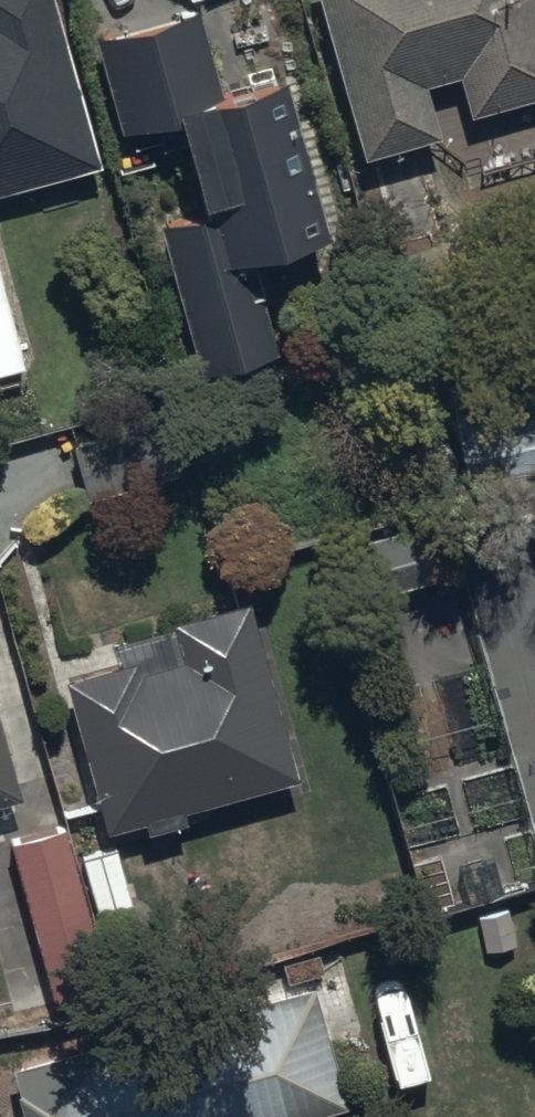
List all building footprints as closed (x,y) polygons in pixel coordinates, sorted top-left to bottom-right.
[(50,0),(0,0),(0,203),(100,175),(50,0)] [(428,93),(458,85),(468,124),(534,106),(534,0),(317,0),(361,172),(375,169),(398,261),(448,248),(424,153),(444,148),(428,93)] [(282,359),(257,278),(333,255),(283,88),(218,107),(192,20),(98,49),(126,145),(179,129),(206,218),(159,232),(204,382),(282,359)] [(368,545),(383,602),(449,586),(435,529),(368,545)] [(114,645),(121,671),(63,687),(105,844),(146,833),(147,837),(186,827),(184,817),(297,787),(250,609),(174,629),(114,645)] [(19,814),(0,743),(0,819),(19,814)] [(65,835),(10,851),(57,1017),(112,1001),(65,835)] [(0,1082),(0,1116),(325,1116),(342,1112),(311,997),(0,1082)]
